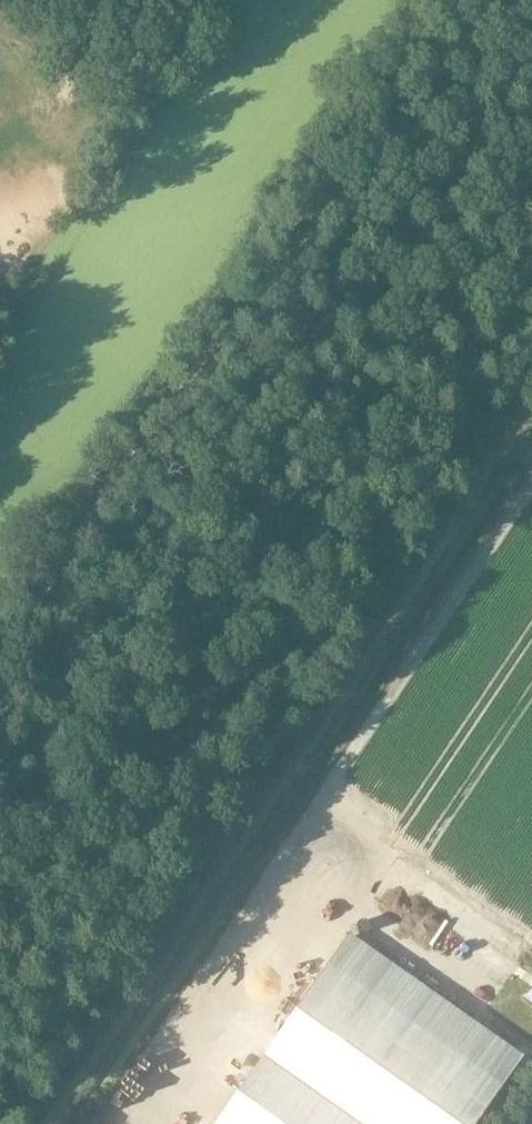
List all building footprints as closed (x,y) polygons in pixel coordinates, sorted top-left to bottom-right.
[(524,1057),(353,936),(219,1123),(476,1123),(524,1057)] [(104,1099),(129,1118),(167,1067),(142,1048),(104,1099)]
